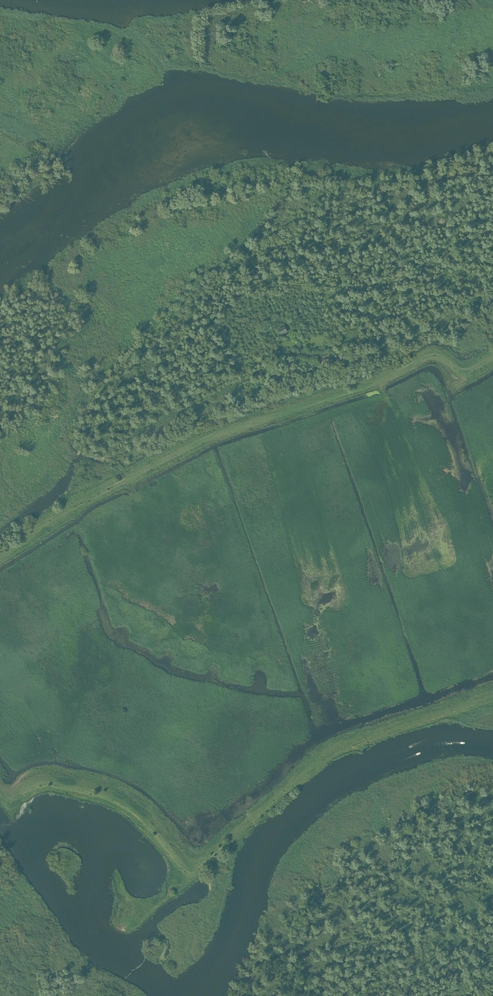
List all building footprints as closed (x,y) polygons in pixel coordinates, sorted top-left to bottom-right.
[(278,329),(281,335),(288,331),(285,325),(278,329)]
